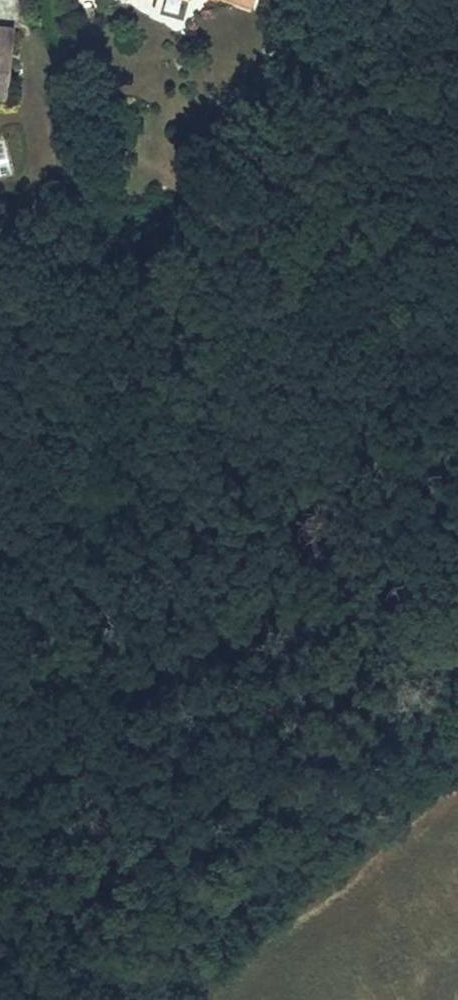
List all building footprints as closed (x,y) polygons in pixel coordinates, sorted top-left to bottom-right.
[(4,108),(13,39),(0,38),(0,107),(4,108)] [(13,179),(9,140),(0,141),(0,181),(13,179)]
